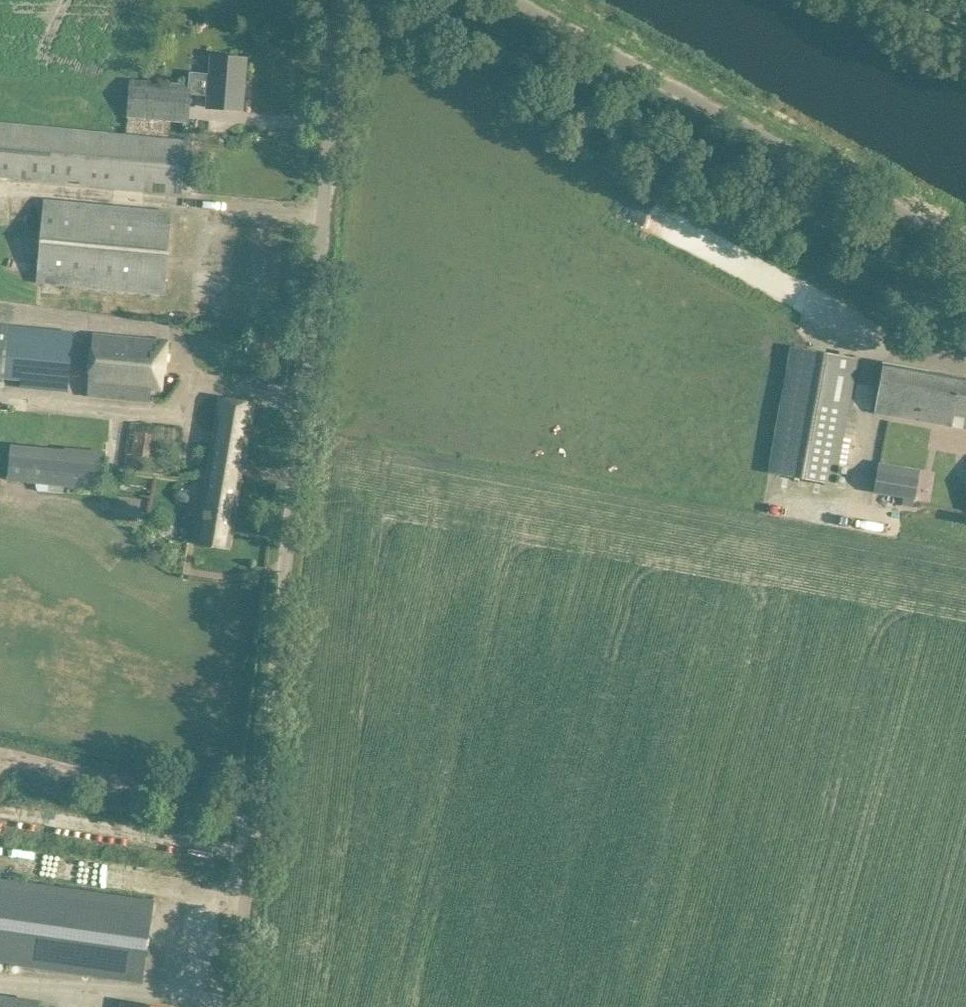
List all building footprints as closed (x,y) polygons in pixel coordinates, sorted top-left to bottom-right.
[(212,56),(210,76),(190,74),(189,86),(131,81),(128,117),(187,122),(190,93),(209,95),(208,108),(222,109),(242,110),(246,59),(212,56)] [(181,192),(183,172),(191,172),(193,151),(185,150),(186,142),(0,125),(0,176),(181,192)] [(44,200),(36,283),(164,294),(171,212),(151,210),(44,200)] [(34,235),(0,234),(0,238),(0,254),(8,254),(7,269),(32,270),(34,235)] [(5,376),(69,382),(74,333),(10,327),(0,326),(0,375),(5,376)] [(92,334),(88,396),(142,401),(151,402),(152,391),(153,372),(165,373),(168,341),(148,340),(92,334)] [(792,347),(769,473),(834,484),(857,358),(792,347)] [(875,412),(965,429),(965,378),(884,363),(875,412)] [(195,544),(210,546),(229,549),(254,403),(220,398),(195,544)] [(132,454),(150,457),(153,434),(135,431),(132,454)] [(11,448),(8,480),(40,483),(88,488),(102,489),(105,457),(11,448)] [(879,470),(875,493),(903,498),(902,505),(913,507),(913,506),(915,492),(904,490),(906,475),(879,470)] [(142,982),(153,901),(0,879),(0,962),(142,982)] [(39,1002),(0,996),(0,1006),(38,1006),(39,1002)]
